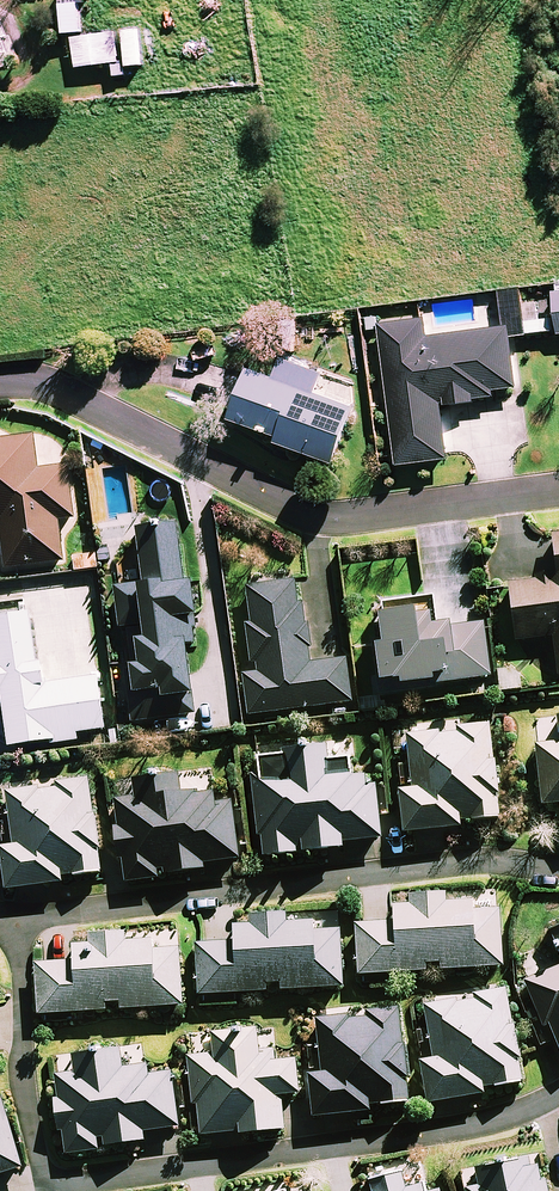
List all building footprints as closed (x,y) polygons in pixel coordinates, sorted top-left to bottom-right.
[(64,33),(81,32),(78,2),(86,1),(86,0),(61,0),(64,33)] [(146,64),(142,30),(74,38),(77,67),(113,63),(115,77),(127,75),(126,67),(146,64)] [(477,398),(495,396),(494,390),(515,387),(508,326),(426,336),(424,318),(380,324),(397,464),(448,458),(442,408),(477,403),(477,398)] [(322,373),(283,359),(276,378),(250,369),(232,418),(279,435),(276,441),(334,462),(354,407),(315,393),(322,373)] [(0,523),(6,569),(64,562),(58,521),(74,519),(68,467),(39,471),(34,436),(0,440),(0,523)] [(194,630),(198,629),(192,584),(185,585),(176,520),(136,526),(144,585),(116,588),(121,628),(125,627),(130,667),(126,668),(134,726),(197,717),(196,708),(187,645),(196,644),(194,630)] [(552,536),(558,580),(510,586),(517,641),(554,636),(558,674),(558,536),(552,536)] [(309,664),(299,580),(245,587),(256,673),(245,674),(250,716),(350,703),(345,659),(309,664)] [(434,611),(381,615),(384,640),(379,641),(382,682),(401,680),(402,685),(490,677),(485,624),(436,628),(434,611)] [(51,741),(52,747),(81,743),(80,733),(105,730),(99,679),(40,686),(31,615),(0,619),(0,696),(3,696),(9,746),(51,741)] [(501,815),(490,725),(409,734),(416,791),(402,793),(406,832),(461,826),(460,820),(501,815)] [(540,746),(547,804),(558,803),(558,744),(540,746)] [(255,781),(264,855),(343,846),(342,840),(381,835),(374,778),(350,780),(348,763),(326,765),(325,752),(262,760),(264,780),(255,781)] [(124,859),(127,883),(162,878),(162,873),(205,867),(204,862),(240,857),(233,804),(214,806),(211,791),(182,795),(180,776),(133,782),(135,798),(115,801),(120,832),(115,833),(119,860),(124,859)] [(97,869),(87,780),(9,789),(16,850),(3,851),(8,889),(63,882),(62,873),(97,869)] [(356,925),(359,975),(503,966),(499,910),(474,912),(474,905),(446,906),(446,896),(413,899),(413,906),(394,907),(395,923),(356,925)] [(197,945),(200,995),(344,985),(341,930),(316,931),(315,924),(288,926),(287,916),(254,918),(255,926),(235,927),(237,942),(197,945)] [(36,963),(39,1013),(183,1004),(179,948),(154,950),(154,943),(126,944),(126,934),(93,937),(94,944),(74,945),(75,961),(36,963)] [(558,1042),(558,967),(524,982),(543,1028),(551,1024),(558,1042)] [(522,1080),(506,991),(425,1006),(435,1062),(421,1064),(428,1103),(483,1094),(482,1088),(522,1080)] [(410,1099),(399,1009),(318,1018),(325,1075),(311,1077),(315,1116),(370,1110),(370,1104),(410,1099)] [(200,1106),(203,1134),(242,1130),(242,1134),(285,1130),(281,1093),(296,1092),(293,1062),(278,1063),(277,1052),(258,1054),(256,1030),(214,1034),(216,1055),(192,1058),(197,1106),(200,1106)] [(58,1077),(68,1152),(97,1148),(96,1137),(106,1136),(107,1147),(144,1142),(143,1130),(177,1126),(170,1072),(147,1075),(146,1067),(120,1070),(118,1051),(76,1056),(79,1074),(58,1077)] [(22,1168),(0,1099),(0,1175),(22,1168)] [(546,1179),(542,1180),(539,1166),(529,1168),(527,1160),(478,1170),(480,1184),(467,1187),(468,1190),(549,1190),(546,1179)] [(418,1170),(371,1183),(368,1184),(370,1190),(423,1190),(418,1170)]
